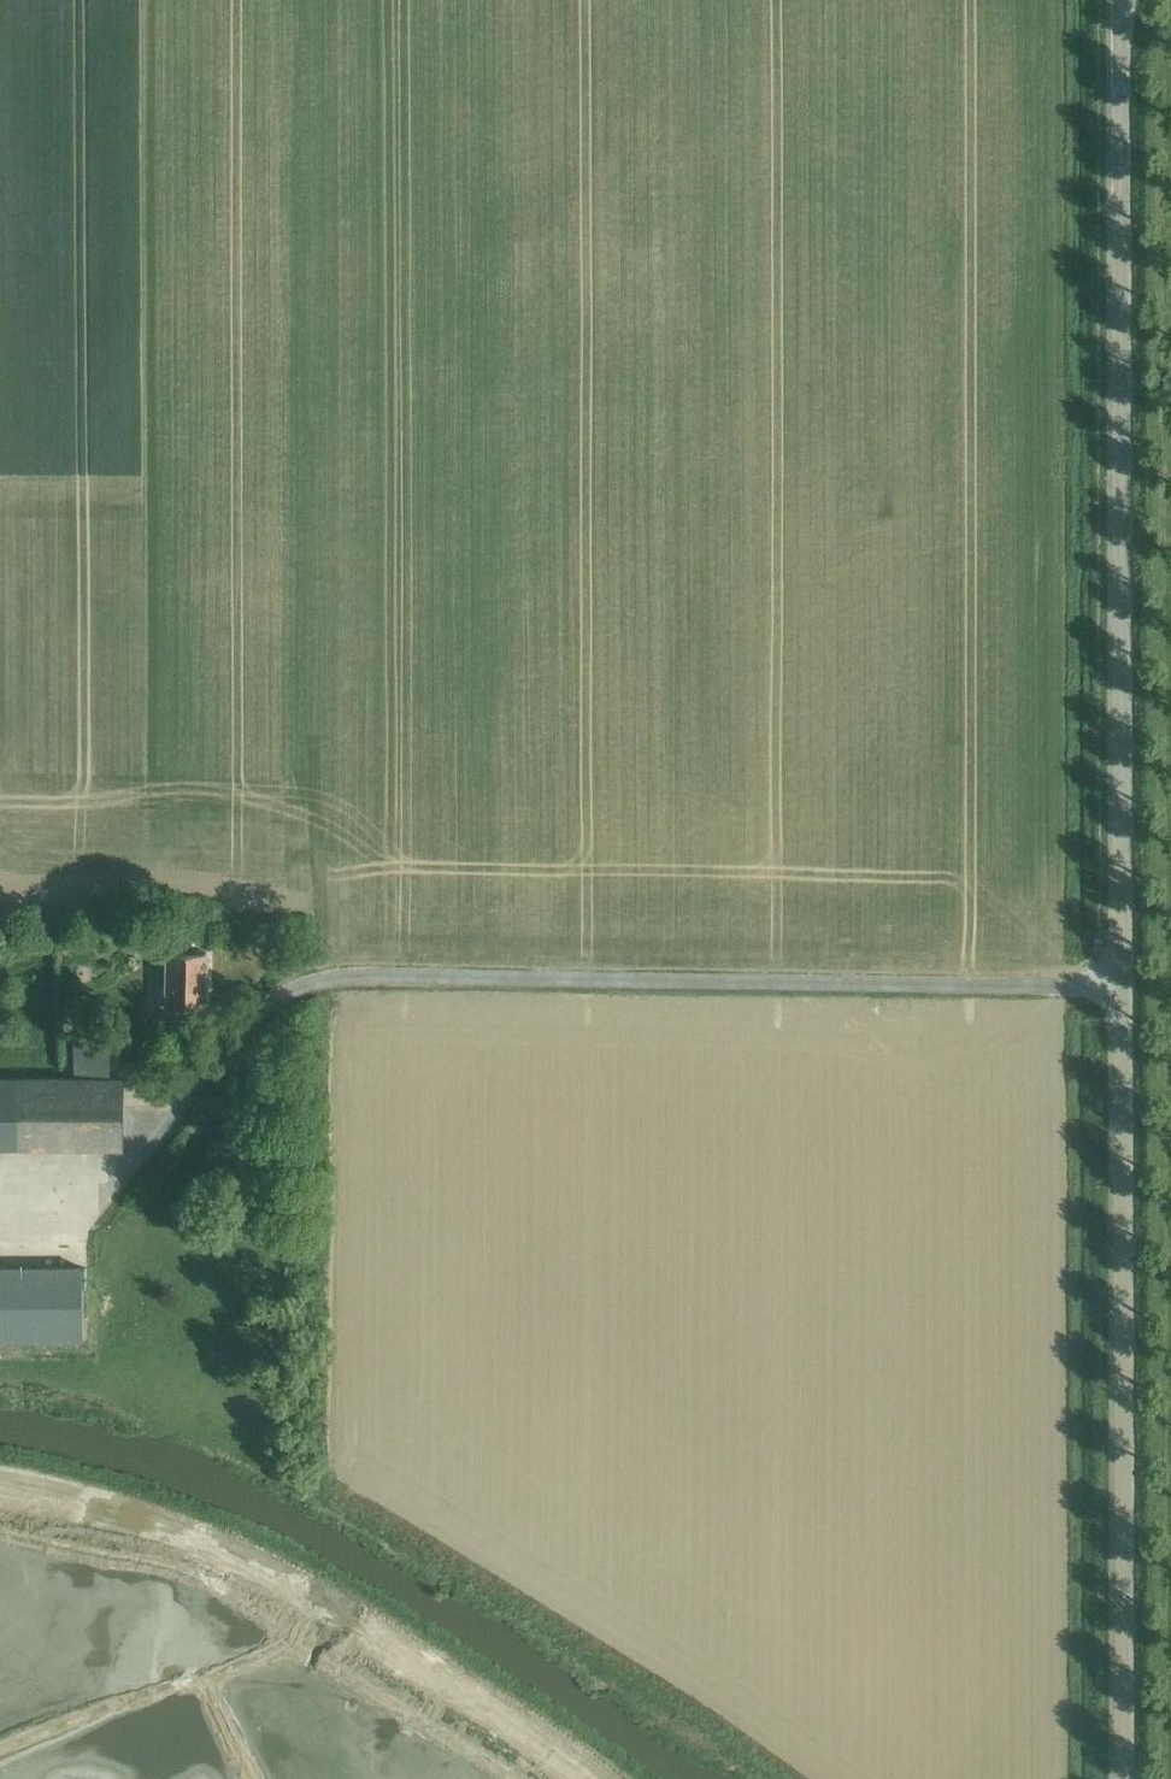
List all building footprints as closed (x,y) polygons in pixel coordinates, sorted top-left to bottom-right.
[(166,1007),(207,1007),(207,953),(194,953),(194,946),(179,946),(179,953),(166,953),(166,974),(158,974),(157,986),(166,986),(166,1007)] [(122,1150),(123,1079),(109,1079),(109,1045),(75,1045),(75,1079),(0,1079),(0,1149),(122,1150)] [(83,1339),(82,1267),(0,1268),(0,1340),(83,1339)]
